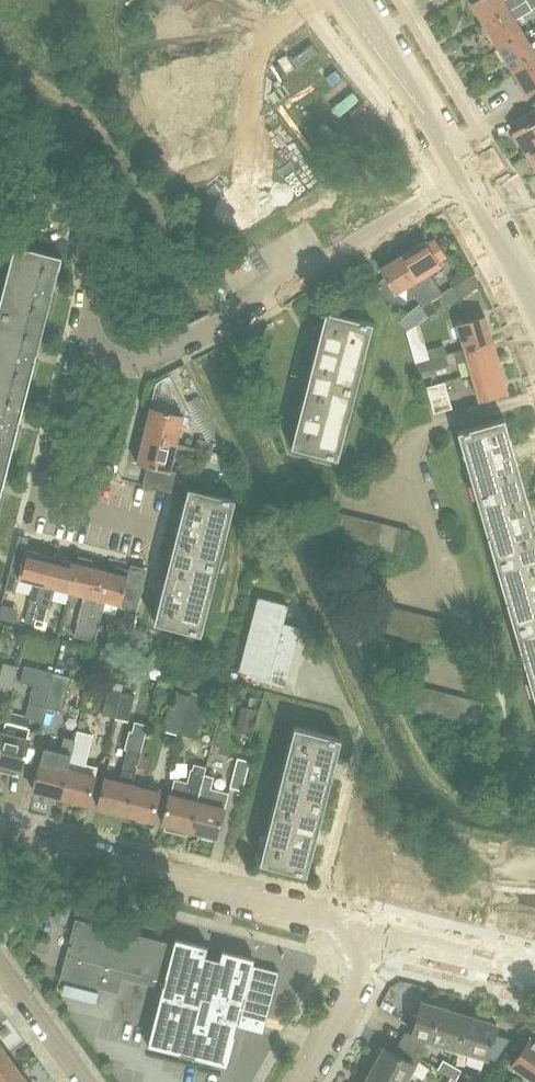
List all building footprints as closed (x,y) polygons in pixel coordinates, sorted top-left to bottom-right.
[(475,0),(471,2),(485,24),(526,0),(475,0)] [(525,32),(516,19),(533,9),(532,7),(534,6),(534,0),(526,0),(485,24),(499,47),(525,32)] [(532,43),(525,32),(499,47),(512,70),(534,56),(534,41),(532,43)] [(512,70),(526,92),(534,87),(534,56),(512,70)] [(534,108),(513,121),(517,129),(514,131),(528,155),(534,151),(534,110),(534,108)] [(430,270),(441,263),(439,259),(447,255),(436,237),(428,241),(426,238),(402,253),(437,310),(461,296),(454,285),(442,292),(430,270)] [(61,260),(62,254),(15,241),(0,299),(0,309),(45,321),(61,260)] [(429,315),(437,310),(402,253),(380,267),(396,292),(410,283),(429,315)] [(45,321),(0,309),(0,380),(28,388),(45,321)] [(327,309),(310,377),(357,389),(374,321),(327,309)] [(465,348),(493,340),(486,315),(458,323),(465,348)] [(468,358),(473,374),(500,366),(493,340),(465,348),(455,351),(458,361),(468,358)] [(432,358),(449,353),(446,344),(430,349),(432,358)] [(452,363),(449,353),(432,358),(435,368),(452,363)] [(473,374),(480,399),(508,391),(500,366),(473,374)] [(310,377),(292,445),(339,457),(357,389),(310,377)] [(28,388),(0,380),(0,452),(11,454),(28,388)] [(452,408),(445,384),(428,389),(435,413),(452,408)] [(145,434),(178,442),(185,413),(152,405),(145,434)] [(477,497),(524,483),(516,457),(513,446),(505,417),(458,430),(477,497)] [(197,446),(178,442),(145,434),(138,462),(149,465),(144,484),(175,492),(181,471),(171,469),(174,455),(193,460),(195,455),(210,459),(212,450),(197,446)] [(197,446),(212,450),(215,442),(199,438),(197,446)] [(11,454),(0,452),(0,497),(11,454)] [(534,552),(534,521),(532,512),(524,483),(477,497),(496,563),(534,552)] [(172,553),(219,564),(236,496),(189,484),(172,553)] [(353,540),(359,516),(346,513),(340,537),(353,540)] [(366,544),(372,519),(359,516),(353,540),(366,544)] [(379,547),(385,522),(372,519),(366,544),(379,547)] [(392,550),(398,525),(385,522),(379,547),(392,550)] [(398,525),(392,550),(405,553),(411,528),(398,525)] [(34,622),(51,554),(27,548),(23,562),(13,560),(6,588),(16,591),(19,576),(35,580),(30,600),(31,600),(26,620),(34,622)] [(534,624),(534,552),(496,563),(516,629),(534,624)] [(202,632),(219,564),(172,553),(155,621),(202,632)] [(69,589),(76,561),(51,554),(34,622),(35,622),(36,618),(45,621),(49,605),(50,605),(56,586),(69,589)] [(102,567),(91,565),(93,558),(79,554),(77,561),(76,561),(69,589),(86,594),(75,634),(84,637),(102,567)] [(143,589),(126,585),(129,575),(130,568),(116,564),(114,571),(102,567),(84,637),(96,640),(107,599),(121,603),(120,606),(127,608),(124,618),(135,620),(143,589)] [(288,603),(259,596),(241,668),(254,671),(253,675),(285,684),(300,626),(283,622),(288,603)] [(386,631),(393,605),(380,602),(374,628),(386,631)] [(399,634),(406,609),(393,605),(386,631),(399,634)] [(412,637),(419,612),(406,609),(399,634),(412,637)] [(425,640),(431,615),(419,612),(412,637),(425,640)] [(431,615),(425,640),(438,643),(444,618),(431,615)] [(534,696),(534,624),(516,629),(534,696)] [(121,646),(124,632),(119,631),(118,631),(114,630),(111,643),(121,646)] [(19,665),(5,661),(0,683),(14,687),(19,665)] [(46,704),(55,671),(25,663),(21,680),(34,684),(30,699),(46,704)] [(55,671),(46,704),(62,708),(71,676),(55,671)] [(239,672),(237,672),(233,671),(230,680),(235,681),(236,681),(239,672)] [(427,712),(434,688),(421,685),(415,709),(427,712)] [(116,717),(123,690),(109,686),(102,713),(116,717)] [(440,715),(447,691),(434,688),(427,712),(440,715)] [(123,690),(116,717),(129,721),(137,693),(123,690)] [(186,707),(180,733),(193,737),(205,694),(191,690),(186,707)] [(453,718),(460,694),(447,691),(440,715),(453,718)] [(467,721),(473,697),(460,694),(453,718),(467,721)] [(473,697),(467,721),(480,724),(485,703),(486,700),(473,697)] [(180,733),(186,707),(172,703),(164,729),(180,733)] [(242,707),(240,715),(253,719),(255,710),(242,707)] [(126,811),(148,722),(135,719),(133,729),(130,728),(125,747),(128,748),(120,779),(106,775),(98,804),(126,811)] [(134,782),(142,749),(149,722),(148,722),(126,811),(153,818),(161,786),(143,781),(142,785),(134,782)] [(21,767),(31,729),(8,723),(6,731),(2,731),(0,739),(0,769),(10,771),(12,765),(21,767)] [(278,792),(325,805),(342,736),(295,724),(278,792)] [(88,802),(95,777),(97,766),(85,763),(88,750),(90,751),(94,734),(77,730),(75,739),(68,766),(69,767),(62,795),(88,802)] [(69,767),(68,766),(75,739),(65,736),(62,749),(45,745),(40,763),(37,775),(34,788),(62,795),(69,767)] [(137,770),(146,773),(150,755),(141,752),(141,756),(137,770)] [(237,755),(230,785),(242,788),(250,758),(237,755)] [(190,828),(205,772),(207,764),(194,761),(189,783),(174,779),(171,792),(170,792),(163,821),(165,822),(165,828),(176,831),(179,825),(190,828)] [(229,792),(212,788),(212,787),(211,787),(214,774),(205,772),(190,828),(218,835),(229,792)] [(308,872),(325,805),(278,792),(261,860),(308,872)] [(55,916),(53,921),(66,925),(70,916),(72,908),(59,904),(55,916)] [(120,929),(76,918),(61,977),(119,992),(123,976),(164,986),(150,1044),(181,1052),(182,1049),(196,1053),(195,1056),(227,1064),(242,1007),(269,1014),(280,970),(254,963),(255,956),(224,948),(221,958),(207,955),(209,945),(178,937),(176,944),(133,933),(133,935),(119,932),(120,929)] [(457,1046),(468,1014),(423,1000),(413,1032),(407,1029),(398,1045),(419,1056),(429,1038),(457,1046)] [(510,1038),(494,1033),(497,1023),(468,1014),(457,1046),(497,1058),(510,1038)] [(529,1037),(511,1063),(534,1079),(534,1041),(529,1037)] [(419,1056),(398,1045),(394,1052),(385,1046),(371,1071),(390,1081),(404,1081),(419,1056)] [(23,1073),(8,1052),(0,1058),(0,1081),(11,1081),(23,1073)] [(447,1072),(451,1063),(441,1057),(437,1066),(447,1072)] [(457,1077),(461,1068),(451,1063),(447,1072),(457,1077)] [(371,1071),(365,1081),(390,1081),(371,1071)] [(23,1073),(11,1081),(30,1081),(23,1073)]
